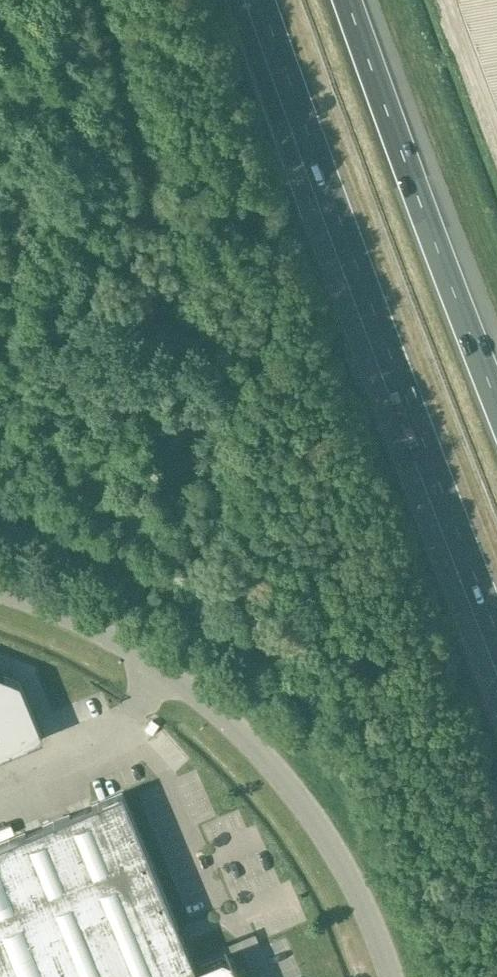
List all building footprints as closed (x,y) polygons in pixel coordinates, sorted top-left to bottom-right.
[(18,681),(0,674),(0,755),(41,738),(18,681)] [(224,966),(214,962),(195,970),(121,793),(98,802),(0,842),(0,976),(229,976),(224,966)]
